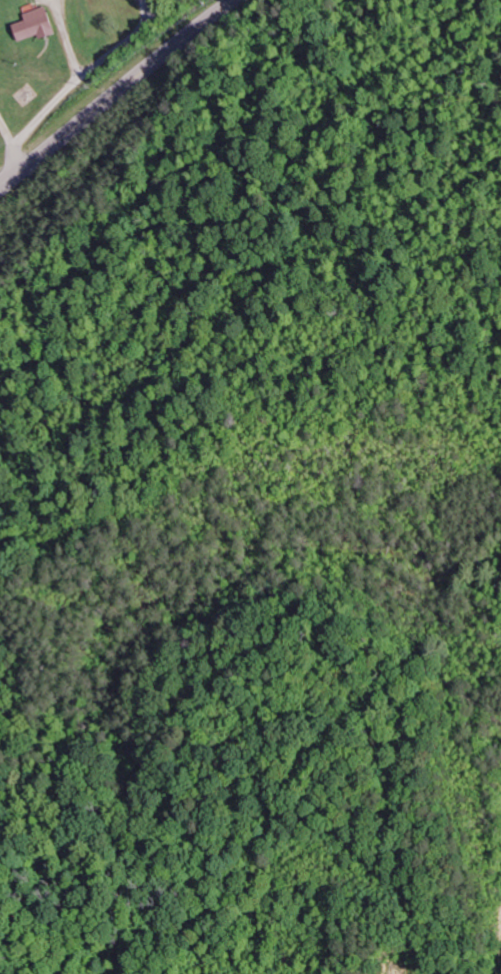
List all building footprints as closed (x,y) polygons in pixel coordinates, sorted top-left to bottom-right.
[(29,22),(16,26),(22,43),(42,37),(43,40),(59,35),(50,8),(27,15),(29,22)]
